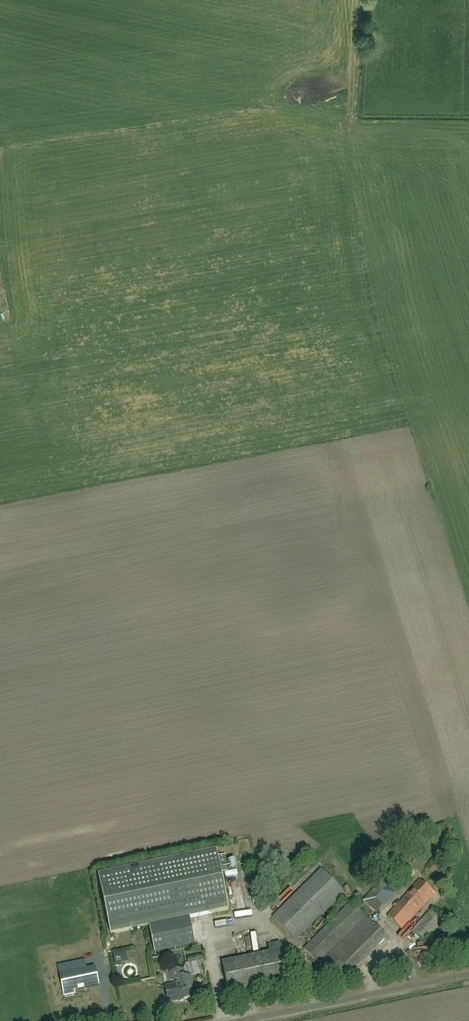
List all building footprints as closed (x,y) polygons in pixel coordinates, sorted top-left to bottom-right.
[(196,945),(190,918),(229,910),(216,850),(98,875),(111,934),(150,926),(155,954),(196,945)] [(407,868),(410,870),(414,865),(405,860),(400,856),(397,861),(407,868)] [(238,859),(231,860),(232,869),(239,868),(238,859)] [(296,941),(345,892),(321,869),(272,917),(296,941)] [(377,913),(395,893),(381,881),(380,882),(376,878),(373,882),(377,885),(363,901),(377,913)] [(402,929),(433,893),(418,880),(386,916),(402,929)] [(351,974),(388,939),(365,916),(351,902),(304,949),(337,982),(348,971),(351,974)] [(424,943),(443,922),(431,910),(411,932),(424,943)] [(255,937),(237,943),(239,948),(257,943),(255,937)] [(268,947),(270,953),(222,963),(229,993),(292,980),(286,950),(280,944),(268,947)] [(126,951),(113,953),(115,964),(123,963),(127,958),(126,951)] [(199,963),(186,963),(187,974),(199,973),(199,963)] [(135,965),(126,966),(128,978),(136,977),(135,965)] [(60,976),(64,992),(74,990),(98,985),(95,969),(60,976)] [(172,980),(175,979),(176,984),(165,987),(168,1002),(179,1000),(179,1001),(195,998),(190,975),(186,976),(184,969),(170,972),(172,980)]
